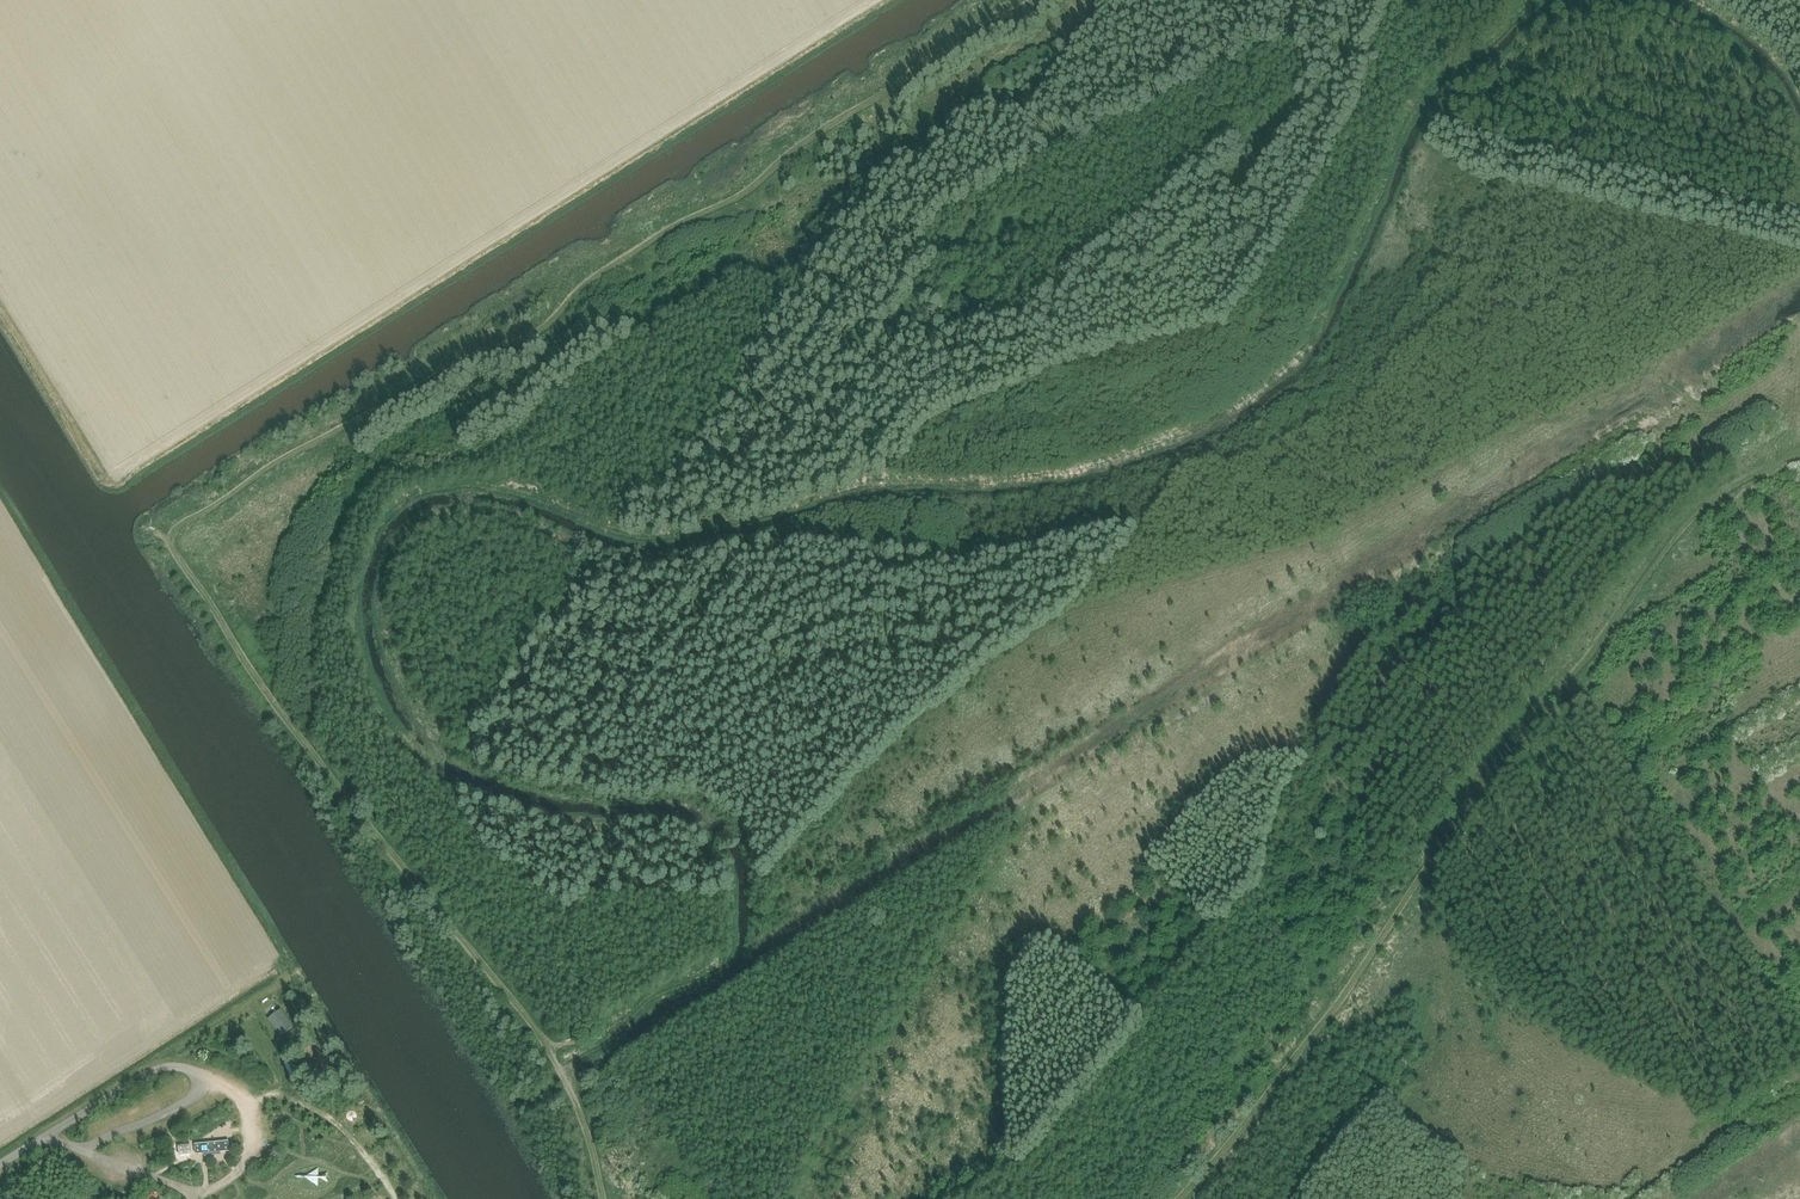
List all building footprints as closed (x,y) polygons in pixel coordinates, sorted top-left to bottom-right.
[(228,1151),(227,1141),(194,1144),(195,1154),(228,1151)]
